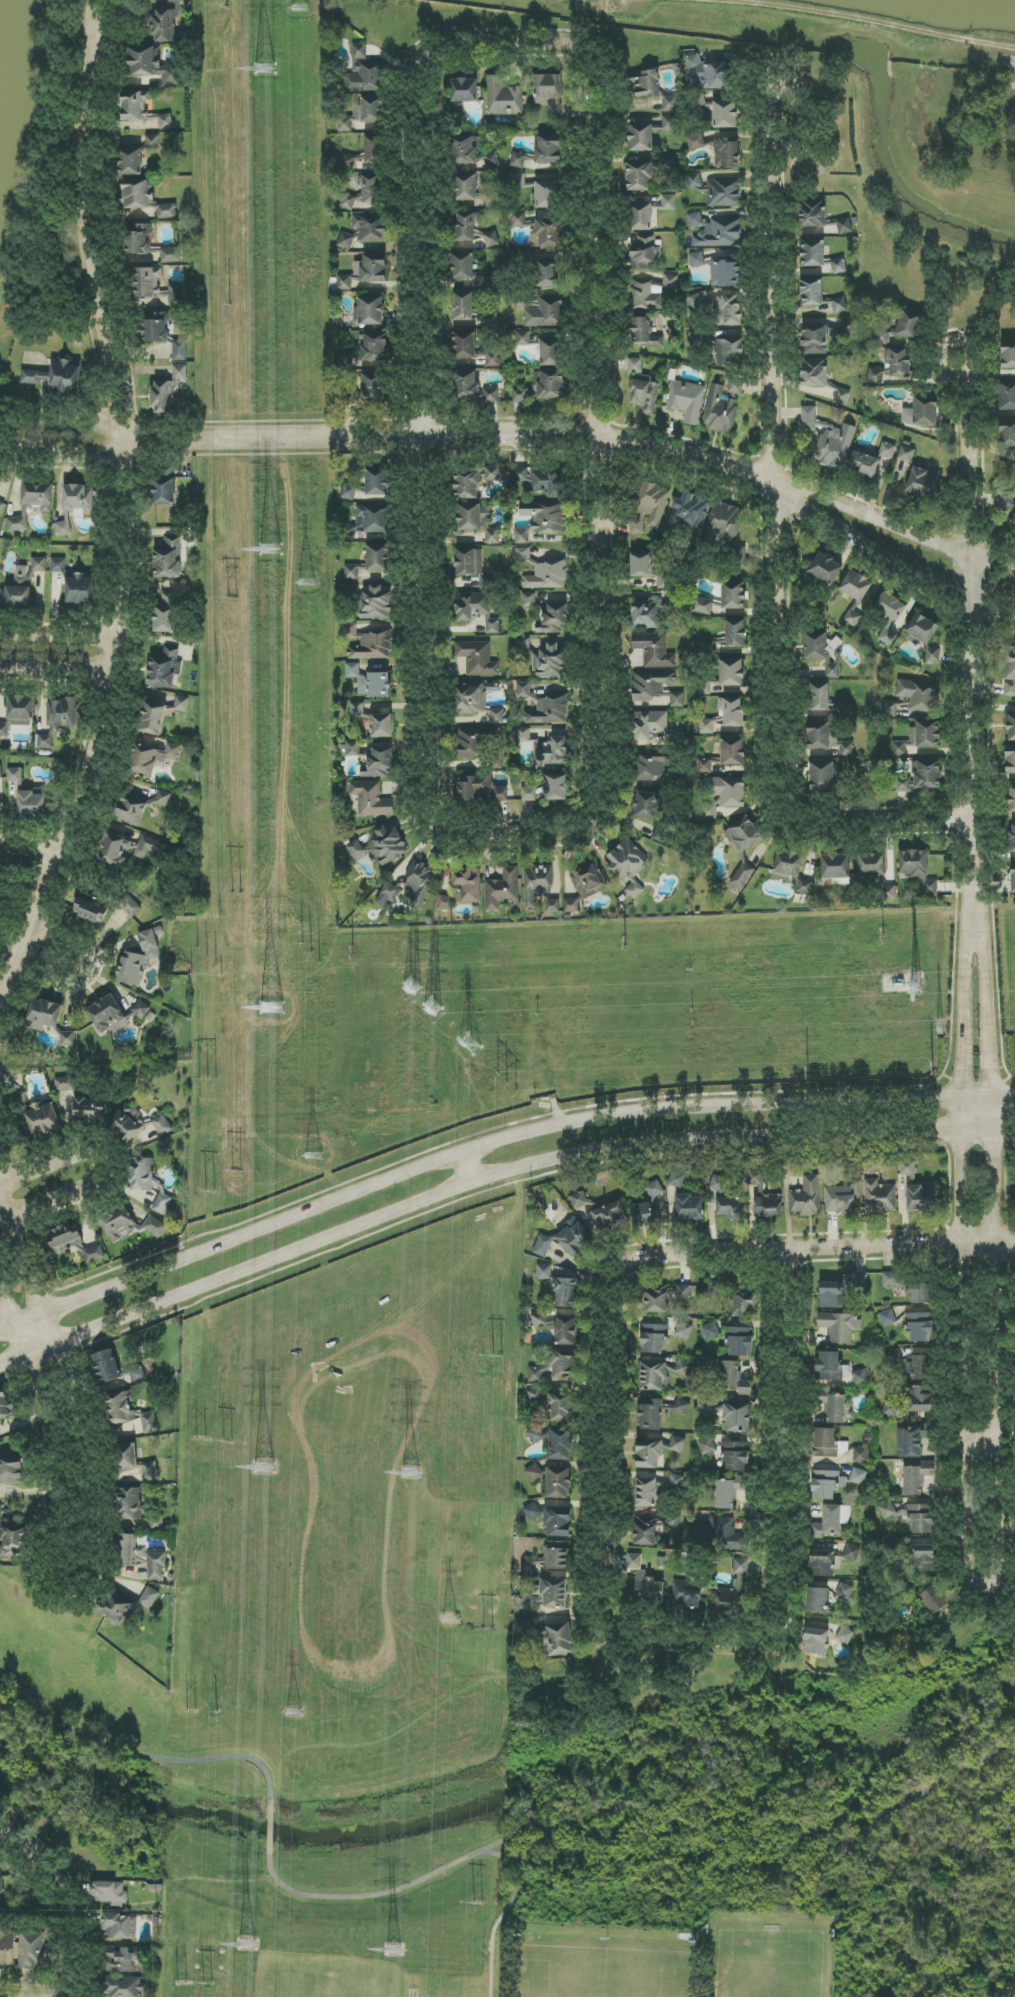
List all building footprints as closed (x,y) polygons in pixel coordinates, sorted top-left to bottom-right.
[(176,18),(181,18),(181,0),(169,0),(169,1),(163,1),(163,9),(153,9),(153,42),(176,42),(176,18)] [(385,61),(367,61),(367,44),(353,44),(352,74),(350,74),(349,91),(384,92),(385,61)] [(163,76),(163,86),(180,86),(180,66),(161,66),(160,46),(129,47),(130,77),(163,76)] [(706,89),(732,89),(732,63),(700,63),(700,55),(690,55),(690,75),(706,75),(706,89)] [(661,98),(659,71),(633,72),(635,100),(661,98)] [(523,115),(523,87),(504,87),(504,75),(487,76),(488,115),(523,115)] [(563,120),(561,75),(534,75),(535,104),(548,104),(548,121),(563,120)] [(478,79),(451,79),(451,102),(478,102),(478,79)] [(122,122),(146,122),(147,101),(151,101),(151,91),(122,90),(122,122)] [(385,96),(361,97),(361,103),(354,103),(354,117),(338,117),(338,132),(352,132),(352,123),(385,123),(385,96)] [(662,112),(677,113),(678,97),(663,96),(662,112)] [(737,128),(736,100),(713,101),(714,128),(737,128)] [(161,130),(174,128),(171,113),(158,116),(161,130)] [(677,116),(660,116),(660,131),(677,131),(677,116)] [(652,125),(629,125),(630,152),(653,151),(652,125)] [(705,148),(703,134),(687,137),(689,150),(705,148)] [(160,149),(160,135),(146,136),(146,149),(160,149)] [(476,164),(475,136),(453,136),(454,165),(476,164)] [(366,164),(384,163),(383,137),(365,138),(366,164)] [(536,164),(561,164),(562,137),(537,137),(536,164)] [(716,168),(740,167),(739,142),(730,142),(729,140),(706,140),(706,147),(715,146),(716,168)] [(525,168),(525,153),(511,153),(511,168),(525,168)] [(672,173),(674,158),(660,156),(658,171),(672,173)] [(652,191),(653,163),(627,162),(627,190),(652,191)] [(478,201),(477,174),(457,175),(457,201),(478,201)] [(702,191),(702,174),(690,174),(690,191),(702,191)] [(341,210),(354,210),(354,202),(380,203),(380,176),(357,176),(357,193),(341,193),(341,210)] [(125,209),(149,208),(149,200),(151,200),(150,179),(124,180),(125,209)] [(708,207),(742,206),(741,179),(707,180),(708,207)] [(536,181),(535,208),(558,209),(559,182),(536,181)] [(827,227),(826,200),(800,200),(800,227),(827,227)] [(652,203),(631,204),(632,231),(653,230),(652,203)] [(157,205),(158,219),(177,218),(176,204),(157,205)] [(480,213),(457,212),(457,228),(449,228),(448,241),(475,242),(476,227),(480,227),(480,213)] [(525,213),(512,212),(512,226),(525,227),(525,213)] [(740,219),(711,219),(711,222),(701,223),(701,213),(689,214),(689,228),(702,228),(702,237),(693,237),(693,247),(741,246),(740,219)] [(386,242),(385,215),(353,215),(353,228),(360,228),(360,243),(386,242)] [(839,235),(852,234),(851,218),(838,220),(839,235)] [(562,248),(563,220),(536,219),(536,236),(531,235),(531,247),(562,248)] [(476,237),(485,237),(485,247),(498,247),(498,232),(476,232),(476,237)] [(355,236),(342,233),(338,247),(351,250),(355,236)] [(661,247),(654,247),(655,235),(637,235),(637,247),(632,246),(631,269),(654,270),(655,260),(660,261),(661,247)] [(824,240),(801,241),(802,267),(833,266),(833,274),(846,273),(845,259),(825,260),(824,240)] [(181,262),(181,247),(161,248),(162,263),(181,262)] [(475,279),(474,251),(452,252),(453,280),(475,279)] [(691,267),(704,266),(703,252),(690,254),(691,267)] [(386,282),(386,254),(364,255),(364,262),(354,262),(354,275),(338,275),(338,290),(352,290),(352,282),(386,282)] [(558,287),(559,261),(537,260),(536,286),(558,287)] [(711,286),(740,287),(741,262),(712,262),(711,286)] [(134,269),(136,299),(169,297),(169,307),(182,306),(181,284),(163,285),(162,278),(163,278),(162,267),(134,269)] [(485,287),(497,288),(497,273),(485,273),(485,287)] [(678,275),(664,274),(663,289),(677,290),(678,275)] [(802,306),(823,306),(823,280),(801,281),(802,306)] [(664,286),(636,281),(632,307),(660,311),(664,286)] [(454,321),(475,320),(474,293),(454,293),(454,321)] [(708,306),(707,293),(690,295),(691,307),(708,306)] [(357,326),(384,325),(383,296),(355,297),(357,326)] [(742,296),(719,296),(718,326),(741,326),(742,296)] [(525,326),(564,326),(563,297),(539,297),(539,309),(524,310),(525,326)] [(835,314),(848,311),(845,297),(832,301),(835,314)] [(482,327),(497,328),(498,311),(482,310),(482,327)] [(144,313),(145,343),(169,343),(168,312),(144,313)] [(896,337),(920,340),(922,317),(899,314),(896,337)] [(649,317),(631,318),(631,346),(663,345),(663,337),(650,337),(649,317)] [(827,354),(827,323),(802,323),(802,353),(827,354)] [(887,344),(890,332),(882,330),(879,342),(887,344)] [(454,358),(476,359),(477,332),(455,331),(454,358)] [(517,346),(530,346),(529,331),(516,331),(517,346)] [(388,334),(361,334),(360,361),(387,362),(388,334)] [(541,366),(563,366),(563,340),(540,340),(541,366)] [(721,340),(721,365),(743,364),(743,340),(721,340)] [(173,361),(187,361),(187,341),(173,341),(173,361)] [(1014,368),(1014,343),(1001,343),(1002,369),(1014,368)] [(500,366),(500,349),(487,349),(487,366),(500,366)] [(890,361),(891,378),(910,377),(909,349),(885,350),(885,361),(890,361)] [(653,417),(660,385),(651,383),(652,378),(641,375),(644,361),(630,358),(626,375),(632,376),(629,393),(632,393),(630,404),(643,406),(641,414),(653,417)] [(801,387),(828,388),(828,359),(802,358),(801,387)] [(21,384),(41,385),(42,381),(51,382),(50,391),(79,393),(80,364),(61,364),(61,366),(52,365),(51,372),(22,370),(21,384)] [(187,365),(173,365),(173,381),(152,382),(152,414),(176,413),(176,380),(187,380),(187,365)] [(868,384),(884,384),(884,369),(869,368),(868,384)] [(479,399),(478,371),(457,372),(458,400),(479,399)] [(564,398),(563,371),(534,372),(534,386),(512,387),(512,403),(534,403),(534,399),(564,398)] [(384,399),(384,372),(362,373),(362,390),(343,391),(343,405),(357,405),(357,400),(384,399)] [(704,430),(733,434),(739,398),(741,398),(745,378),(728,375),(726,386),(711,384),(704,430)] [(686,412),(684,424),(698,427),(706,387),(672,381),(667,408),(686,412)] [(1000,382),(1001,411),(1014,411),(1014,382),(1000,382)] [(499,389),(485,388),(484,401),(498,402),(499,389)] [(833,402),(847,407),(852,392),(838,388),(833,402)] [(902,424),(937,426),(938,399),(914,399),(913,409),(903,409),(902,424)] [(855,426),(843,424),(842,427),(815,421),(818,409),(805,406),(800,428),(822,433),(815,464),(845,471),(855,426)] [(1014,446),(1014,419),(999,420),(1000,447),(1014,446)] [(879,454),(893,459),(897,446),(883,441),(879,454)] [(915,449),(901,446),(898,459),(912,462),(915,449)] [(880,458),(853,452),(849,471),(876,477),(880,458)] [(367,496),(390,495),(389,464),(366,465),(367,496)] [(905,491),(932,500),(939,478),(929,475),(930,472),(913,466),(905,491)] [(500,467),(485,467),(485,481),(500,481),(500,467)] [(530,481),(530,468),(514,468),(514,482),(530,481)] [(153,505),(176,505),(174,469),(152,470),(153,505)] [(531,471),(532,490),(546,490),(547,498),(565,498),(564,470),(531,471)] [(480,472),(453,472),(454,499),(481,498),(480,472)] [(670,489),(642,482),(630,532),(643,535),(645,527),(660,531),(670,489)] [(22,518),(7,517),(7,531),(27,531),(28,507),(42,507),(42,512),(53,513),(53,483),(23,483),(22,518)] [(344,483),(341,498),(355,501),(358,486),(344,483)] [(93,513),(93,486),(63,486),(63,511),(74,511),(74,516),(85,516),(85,513),(93,513)] [(680,511),(675,524),(700,532),(711,501),(685,492),(682,500),(676,498),(672,508),(680,511)] [(702,539),(717,545),(720,535),(735,541),(746,512),(717,501),(702,539)] [(565,535),(566,504),(520,503),(520,517),(533,517),(533,534),(565,535)] [(356,505),(355,532),(391,533),(392,506),(356,505)] [(500,544),(500,529),(489,529),(490,505),(457,505),(457,530),(486,531),(486,544),(500,544)] [(71,535),(69,512),(65,512),(66,522),(55,523),(56,536),(71,535)] [(515,544),(530,544),(529,529),(515,529),(515,544)] [(181,578),(182,538),(158,537),(156,577),(181,578)] [(390,572),(391,545),(367,545),(367,566),(345,565),(345,579),(359,579),(359,572),(390,572)] [(523,589),(566,588),(566,560),(531,561),(531,548),(516,548),(516,564),(535,564),(536,576),(523,576),(523,589)] [(483,549),(457,549),(456,576),(480,577),(480,588),(494,589),(494,574),(483,574),(483,549)] [(807,574),(833,586),(843,564),(817,552),(807,574)] [(653,554),(631,553),(630,577),(652,577),(653,554)] [(31,571),(47,571),(47,558),(32,558),(31,571)] [(66,559),(51,559),(51,573),(66,573),(66,559)] [(7,581),(6,589),(1,589),(0,599),(0,607),(30,608),(33,569),(16,567),(15,582),(7,581)] [(873,581),(849,570),(839,591),(863,602),(873,581)] [(96,577),(75,576),(75,579),(67,578),(66,603),(95,605),(96,577)] [(658,578),(657,588),(668,589),(668,579),(658,578)] [(722,609),(745,609),(745,579),(723,579),(722,609)] [(362,620),(392,619),(391,591),(382,591),(382,585),(370,585),(370,591),(361,592),(362,620)] [(491,620),(490,593),(456,594),(457,621),(473,621),(473,615),(486,615),(486,634),(500,634),(500,619),(491,620)] [(522,608),(536,608),(536,593),(522,593),(522,608)] [(878,640),(886,645),(891,646),(898,636),(889,629),(892,620),(897,622),(907,606),(891,595),(883,593),(873,607),(886,616),(878,640)] [(177,594),(162,594),(161,609),(154,608),(153,632),(177,633),(177,594)] [(691,612),(712,616),(715,601),(694,597),(691,612)] [(662,628),(662,599),(632,598),(632,628),(662,628)] [(567,604),(542,605),(543,633),(568,632),(567,604)] [(844,622),(859,627),(862,614),(847,610),(844,622)] [(904,639),(918,645),(919,642),(929,646),(939,624),(915,613),(904,639)] [(726,620),(727,648),(746,647),(745,620),(726,620)] [(348,658),(391,658),(391,632),(359,632),(359,624),(342,624),(342,637),(361,637),(361,647),(348,647),(348,658)] [(632,635),(632,650),(645,650),(645,668),(676,668),(676,654),(667,655),(666,634),(632,635)] [(804,635),(805,660),(829,659),(828,634),(804,635)] [(530,639),(517,638),(516,651),(530,651),(530,639)] [(490,642),(456,642),(456,658),(468,658),(469,677),(500,676),(499,662),(491,663),(490,642)] [(534,678),(567,679),(567,651),(558,651),(558,644),(544,644),(543,653),(534,653),(534,678)] [(1014,696),(1014,646),(1005,646),(1004,696),(1014,696)] [(182,663),(178,662),(180,649),(166,647),(165,654),(151,653),(147,685),(174,689),(176,675),(181,676),(182,663)] [(940,662),(940,649),(927,649),(927,662),(940,662)] [(744,685),(743,659),(720,660),(721,686),(744,685)] [(839,678),(840,664),(826,663),(826,677),(839,678)] [(390,673),(368,673),(368,675),(360,676),(359,664),(346,664),(346,678),(359,677),(359,698),(390,697),(390,673)] [(633,704),(684,705),(684,693),(667,692),(667,685),(676,685),(677,673),(633,672),(633,704)] [(530,697),(531,683),(517,683),(517,696),(530,697)] [(936,686),(898,683),(896,697),(910,698),(909,710),(933,713),(936,686)] [(830,684),(811,684),(811,711),(830,711),(830,684)] [(490,714),(490,724),(504,724),(504,709),(486,709),(487,692),(499,692),(499,686),(457,686),(457,714),(490,714)] [(524,723),(568,722),(568,693),(546,693),(546,699),(537,699),(537,711),(524,711),(524,723)] [(190,697),(176,696),(175,711),(188,712),(190,697)] [(9,697),(8,724),(0,724),(0,738),(9,738),(9,725),(34,726),(34,697),(9,697)] [(719,698),(719,716),(724,716),(724,727),(743,727),(743,698),(719,698)] [(77,727),(77,700),(48,699),(48,727),(77,727)] [(162,736),(166,709),(174,711),(175,704),(145,700),(140,733),(162,736)] [(350,703),(351,717),(364,716),(363,703),(350,703)] [(668,712),(634,712),(634,740),(653,740),(653,734),(668,733),(668,712)] [(393,737),(392,714),(371,715),(371,737),(393,737)] [(700,719),(700,734),(714,734),(714,722),(723,722),(723,719),(700,719)] [(892,742),(893,756),(914,755),(914,748),(940,748),(939,721),(916,722),(916,728),(909,728),(909,742),(892,742)] [(517,742),(531,742),(531,728),(516,728),(517,742)] [(459,758),(490,758),(490,741),(501,740),(501,729),(458,730),(459,758)] [(52,749),(53,735),(37,735),(37,748),(52,749)] [(550,737),(550,744),(535,743),(534,763),(567,764),(568,737),(550,737)] [(698,774),(712,774),(712,765),(744,765),(745,738),(722,738),(722,760),(698,760),(698,774)] [(155,777),(160,756),(178,760),(181,745),(168,742),(166,752),(136,745),(130,771),(155,777)] [(1014,774),(1014,746),(1006,746),(1006,774),(1014,774)] [(393,749),(371,748),(370,776),(392,777),(393,749)] [(665,757),(639,756),(638,781),(673,781),(673,771),(665,771),(665,757)] [(940,789),(941,761),(914,761),(913,789),(940,789)] [(809,762),(810,791),(835,790),(834,762),(809,762)] [(8,782),(22,782),(23,769),(8,768),(8,782)] [(567,801),(567,774),(545,775),(545,793),(537,793),(536,787),(522,788),(522,801),(567,801)] [(897,792),(913,793),(913,776),(897,775),(897,792)] [(457,777),(458,802),(482,801),(482,803),(508,802),(507,787),(493,788),(493,776),(457,777)] [(745,807),(745,778),(706,778),(706,799),(698,799),(698,819),(717,819),(717,807),(745,807)] [(360,816),(394,815),(393,800),(381,800),(380,781),(350,782),(351,797),(359,797),(360,816)] [(140,828),(148,803),(167,810),(172,794),(159,790),(156,799),(130,790),(127,800),(119,797),(112,818),(140,828)] [(658,818),(659,793),(636,792),(635,817),(658,818)] [(46,818),(46,793),(18,793),(18,819),(46,818)] [(396,827),(388,831),(385,825),(375,830),(379,838),(364,845),(368,852),(372,850),(378,864),(388,860),(389,862),(408,853),(396,827)] [(142,835),(140,843),(108,833),(99,862),(122,869),(127,850),(134,852),(132,859),(148,864),(151,854),(161,857),(166,842),(142,835)] [(608,868),(617,876),(621,872),(630,880),(650,859),(626,838),(608,858),(613,862),(608,868)] [(366,858),(361,840),(347,844),(353,862),(366,858)] [(804,855),(779,849),(773,878),(790,882),(792,875),(800,877),(804,855)] [(884,853),(859,854),(860,875),(885,874),(884,853)] [(402,888),(415,895),(410,903),(421,909),(438,873),(415,861),(402,888)] [(729,882),(741,891),(756,871),(744,862),(729,882)] [(580,910),(577,901),(604,891),(595,865),(570,873),(578,897),(563,902),(567,914),(580,910)] [(485,880),(486,911),(500,911),(499,902),(509,902),(509,906),(519,906),(518,866),(503,867),(503,880),(485,880)] [(525,866),(524,910),(536,911),(537,897),(551,898),(552,867),(525,866)] [(481,903),(481,870),(453,870),(453,890),(459,890),(459,897),(438,897),(438,909),(452,909),(452,903),(481,903)] [(813,880),(797,879),(797,894),(812,895),(813,880)] [(625,891),(635,901),(646,890),(636,880),(625,891)] [(388,909),(398,889),(386,883),(376,903),(388,909)] [(142,908),(129,896),(120,906),(132,918),(142,908)] [(74,915),(103,925),(109,908),(80,897),(74,915)] [(560,913),(559,899),(546,900),(546,913),(560,913)] [(124,951),(117,982),(141,987),(142,980),(142,979),(145,967),(150,966),(152,960),(158,959),(160,953),(154,929),(139,933),(144,955),(124,951)] [(87,1007),(100,1035),(112,1029),(113,1031),(140,1019),(140,1018),(149,1014),(144,1002),(123,1012),(115,995),(87,1007)] [(63,1005),(33,998),(28,1021),(58,1027),(63,1005)] [(25,1026),(43,1032),(45,1026),(27,1020),(25,1026)] [(76,1046),(75,1032),(61,1032),(61,1046),(76,1046)] [(55,1078),(55,1091),(75,1090),(74,1077),(55,1078)] [(74,1121),(105,1122),(105,1100),(95,1099),(95,1090),(75,1090),(74,1121)] [(24,1108),(35,1140),(63,1130),(52,1098),(24,1108)] [(148,1125),(140,1117),(141,1116),(128,1102),(106,1122),(128,1145),(148,1125)] [(163,1137),(174,1130),(163,1113),(151,1121),(163,1137)] [(153,1190),(154,1159),(132,1158),(131,1189),(153,1190)] [(915,1178),(916,1162),(901,1161),(900,1177),(915,1178)] [(669,1185),(682,1188),(685,1177),(673,1173),(669,1185)] [(709,1189),(723,1193),(727,1179),(713,1175),(709,1189)] [(820,1176),(803,1176),(804,1191),(789,1191),(789,1216),(820,1216),(820,1176)] [(665,1193),(658,1180),(645,1186),(651,1199),(665,1193)] [(878,1185),(878,1180),(865,1180),(864,1209),(896,1210),(897,1185),(878,1185)] [(907,1212),(935,1212),(934,1187),(907,1188),(907,1212)] [(574,1210),(589,1204),(584,1191),(569,1197),(574,1210)] [(173,1198),(160,1192),(152,1210),(164,1216),(173,1198)] [(677,1221),(705,1220),(704,1195),(676,1195),(677,1221)] [(782,1196),(754,1197),(755,1217),(783,1216),(782,1196)] [(744,1219),(744,1198),(716,1199),(717,1215),(727,1215),(727,1219),(744,1219)] [(591,1210),(597,1231),(628,1222),(622,1201),(591,1210)] [(98,1222),(115,1243),(119,1240),(121,1237),(133,1228),(140,1233),(145,1229),(159,1238),(166,1227),(163,1222),(151,1215),(145,1224),(142,1227),(122,1202),(98,1222)] [(660,1223),(659,1203),(631,1205),(632,1225),(660,1223)] [(46,1231),(53,1254),(84,1245),(77,1222),(46,1231)] [(533,1253),(546,1258),(552,1244),(581,1256),(591,1231),(571,1223),(563,1241),(542,1232),(533,1253)] [(83,1251),(87,1264),(106,1258),(101,1245),(83,1251)] [(537,1279),(551,1280),(552,1265),(537,1264),(537,1279)] [(883,1287),(906,1287),(906,1273),(883,1273),(883,1287)] [(820,1282),(820,1308),(843,1308),(843,1295),(852,1295),(852,1288),(868,1288),(868,1274),(842,1274),(842,1282),(820,1282)] [(556,1307),(578,1308),(579,1279),(557,1279),(556,1307)] [(911,1304),(931,1304),(930,1284),(911,1284),(911,1304)] [(691,1286),(676,1285),(676,1292),(675,1292),(675,1298),(691,1299),(691,1286)] [(645,1312),(667,1313),(668,1287),(646,1287),(645,1312)] [(754,1317),(753,1291),(734,1292),(734,1317),(754,1317)] [(883,1327),(897,1322),(892,1309),(879,1314),(883,1327)] [(576,1318),(546,1319),(546,1313),(533,1313),(534,1327),(546,1327),(546,1330),(555,1330),(555,1346),(577,1345),(576,1318)] [(907,1314),(908,1342),(932,1342),(931,1313),(907,1314)] [(818,1314),(818,1328),(829,1328),(829,1344),(852,1344),(853,1331),(862,1331),(862,1315),(818,1314)] [(693,1326),(680,1321),(675,1335),(688,1340),(693,1326)] [(701,1327),(707,1341),(720,1336),(715,1322),(701,1327)] [(669,1325),(641,1325),(641,1353),(663,1353),(663,1344),(668,1345),(669,1325)] [(752,1357),(752,1328),(729,1328),(728,1356),(752,1357)] [(122,1379),(113,1349),(92,1355),(101,1385),(122,1379)] [(892,1366),(903,1360),(897,1349),(886,1355),(892,1366)] [(528,1368),(528,1382),(543,1382),(543,1371),(553,1371),(553,1378),(575,1379),(576,1350),(550,1350),(550,1368),(528,1368)] [(839,1352),(819,1352),(819,1359),(816,1359),(816,1380),(843,1381),(843,1364),(839,1364),(839,1352)] [(931,1356),(912,1356),(913,1380),(932,1379),(931,1356)] [(751,1396),(751,1381),(739,1380),(739,1362),(721,1361),(721,1390),(739,1390),(738,1395),(751,1396)] [(668,1363),(642,1362),(641,1390),(666,1391),(668,1363)] [(678,1377),(695,1376),(694,1363),(677,1364),(678,1377)] [(147,1378),(141,1365),(128,1370),(134,1383),(147,1378)] [(870,1382),(867,1369),(852,1373),(855,1386),(870,1382)] [(932,1386),(910,1386),(910,1412),(932,1412),(932,1386)] [(551,1422),(574,1422),(575,1388),(549,1388),(549,1406),(552,1406),(551,1422)] [(528,1391),(530,1402),(543,1400),(541,1389),(528,1391)] [(110,1425),(135,1421),(130,1391),(105,1395),(110,1425)] [(826,1424),(845,1424),(846,1395),(827,1395),(826,1424)] [(687,1415),(690,1402),(675,1399),(672,1412),(687,1415)] [(662,1400),(640,1400),(640,1430),(662,1430),(662,1400)] [(701,1414),(715,1413),(714,1401),(701,1402),(701,1414)] [(896,1419),(899,1405),(886,1401),(882,1415),(896,1419)] [(749,1404),(725,1404),(725,1432),(750,1431),(749,1404)] [(154,1410),(136,1414),(137,1420),(141,1419),(144,1434),(158,1431),(154,1410)] [(898,1457),(921,1457),(921,1436),(931,1436),(931,1427),(897,1427),(898,1457)] [(835,1429),(814,1428),(813,1456),(847,1457),(848,1442),(834,1442),(835,1429)] [(548,1461),(573,1461),(573,1431),(541,1431),(541,1429),(529,1429),(529,1441),(548,1441),(548,1461)] [(685,1439),(672,1436),(669,1451),(683,1453),(685,1439)] [(712,1439),(698,1443),(702,1456),(716,1451),(712,1439)] [(663,1441),(638,1440),(637,1468),(659,1469),(659,1458),(663,1458),(663,1441)] [(749,1442),(722,1442),(722,1450),(725,1450),(725,1471),(748,1472),(749,1442)] [(118,1470),(137,1470),(137,1444),(117,1445),(118,1470)] [(868,1448),(854,1448),(854,1463),(867,1463),(868,1448)] [(24,1484),(23,1456),(0,1457),(0,1485),(24,1484)] [(146,1483),(160,1480),(156,1461),(142,1464),(146,1483)] [(904,1467),(904,1496),(922,1496),(921,1477),(935,1477),(935,1462),(923,1462),(923,1467),(904,1467)] [(544,1469),(542,1471),(536,1463),(525,1471),(533,1484),(547,1474),(544,1469)] [(546,1498),(570,1499),(571,1468),(547,1467),(546,1498)] [(865,1487),(870,1472),(854,1468),(850,1482),(865,1487)] [(834,1500),(835,1488),(843,1488),(844,1472),(813,1471),(813,1500),(834,1500)] [(717,1509),(734,1510),(734,1491),(748,1491),(748,1477),(736,1477),(736,1481),(717,1481),(717,1509)] [(635,1507),(656,1507),(658,1478),(637,1478),(635,1507)] [(142,1519),(141,1488),(119,1489),(120,1520),(142,1519)] [(523,1509),(531,1522),(543,1515),(536,1502),(523,1509)] [(912,1534),(934,1533),(933,1504),(907,1505),(907,1511),(894,1511),(894,1503),(880,1504),(880,1517),(912,1516),(912,1534)] [(850,1506),(824,1505),(823,1524),(813,1524),(813,1539),(823,1539),(823,1534),(841,1534),(841,1524),(850,1524),(850,1506)] [(545,1536),(570,1537),(571,1510),(546,1509),(545,1536)] [(656,1546),(656,1528),(679,1529),(680,1513),(667,1513),(667,1519),(635,1517),(634,1545),(656,1546)] [(734,1519),(711,1518),(711,1527),(710,1527),(709,1552),(746,1552),(746,1535),(734,1535),(734,1519)] [(2,1556),(26,1557),(27,1527),(3,1527),(2,1556)] [(149,1581),(163,1580),(163,1566),(167,1566),(166,1550),(148,1551),(147,1540),(134,1540),(134,1534),(119,1535),(121,1567),(138,1566),(138,1564),(148,1563),(149,1581)] [(568,1568),(569,1542),(546,1541),(546,1558),(523,1558),(523,1573),(537,1573),(537,1568),(568,1568)] [(857,1562),(861,1549),(847,1544),(843,1558),(857,1562)] [(934,1545),(911,1546),(912,1571),(935,1571),(934,1545)] [(818,1577),(834,1576),(834,1569),(838,1569),(838,1550),(811,1551),(811,1568),(818,1568),(818,1577)] [(643,1555),(627,1554),(627,1570),(636,1570),(635,1601),(663,1602),(664,1582),(654,1582),(654,1578),(642,1577),(643,1555)] [(716,1609),(740,1610),(741,1591),(742,1591),(742,1575),(749,1575),(749,1559),(735,1559),(735,1580),(731,1580),(731,1589),(717,1589),(716,1609)] [(567,1580),(541,1579),(540,1598),(521,1597),(521,1611),(539,1612),(539,1608),(566,1609),(567,1580)] [(702,1582),(673,1581),(672,1606),(701,1607),(702,1582)] [(849,1601),(854,1587),(841,1582),(836,1596),(849,1601)] [(919,1597),(934,1616),(950,1603),(934,1584),(919,1597)] [(122,1625),(133,1603),(152,1611),(161,1592),(148,1586),(139,1604),(108,1589),(97,1613),(122,1625)] [(829,1589),(808,1588),(808,1612),(828,1613),(829,1589)] [(546,1626),(549,1656),(574,1654),(570,1623),(546,1626)] [(830,1630),(805,1627),(802,1653),(826,1656),(830,1630)] [(854,1632),(841,1627),(837,1641),(849,1645),(854,1632)] [(124,1883),(92,1882),(92,1902),(112,1903),(112,1907),(127,1908),(127,1891),(124,1891),(124,1883)] [(137,1940),(137,1915),(103,1914),(103,1939),(137,1940)] [(15,1925),(0,1925),(0,1968),(14,1969),(15,1925)] [(18,1968),(44,1969),(45,1931),(19,1931),(18,1968)] [(141,1992),(144,1992),(144,1978),(124,1978),(124,1975),(134,1975),(134,1961),(142,1961),(142,1948),(119,1948),(105,1948),(104,1996),(141,1996),(141,1992)]
